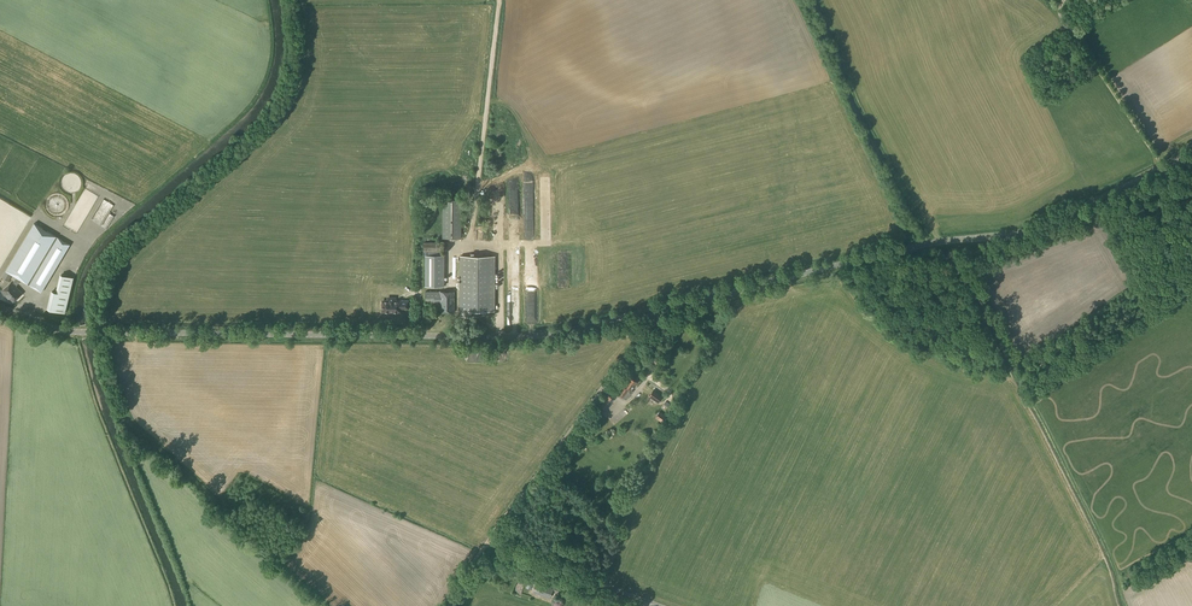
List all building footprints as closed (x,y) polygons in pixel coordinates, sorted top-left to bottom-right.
[(85,188),(65,225),(78,232),(98,194),(85,188)] [(109,212),(114,203),(103,197),(92,220),(109,228),(115,215),(109,212)] [(461,238),(461,200),(443,200),(443,238),(461,238)] [(12,282),(2,291),(7,297),(8,296),(13,301),(22,293),(16,287),(20,279),(41,292),(69,244),(34,223),(6,271),(2,277),(8,281),(12,275),(16,277),(13,283),(12,282)] [(423,242),(423,252),(424,252),(435,252),(440,252),(440,242),(423,242)] [(495,311),(495,255),(460,256),(460,316),(476,317),(476,311),(495,311)] [(64,313),(73,277),(61,275),(57,292),(52,291),(48,309),(64,313)] [(434,304),(439,304),(439,312),(454,312),(454,292),(426,292),(425,302),(434,302),(434,304)] [(635,384),(637,382),(630,377),(624,385),(624,384),(617,394),(626,400),(630,395),(627,392),(630,388),(632,390),(636,385),(635,384)] [(658,403),(662,396),(653,390),(648,396),(658,403)] [(606,411),(614,400),(608,396),(600,407),(606,411)] [(660,412),(655,417),(661,422),(662,422),(666,417),(660,412)] [(508,575),(525,581),(527,575),(510,569),(508,575)] [(550,597),(552,591),(558,593),(560,588),(554,586),(553,589),(536,583),(533,592),(550,597)]
